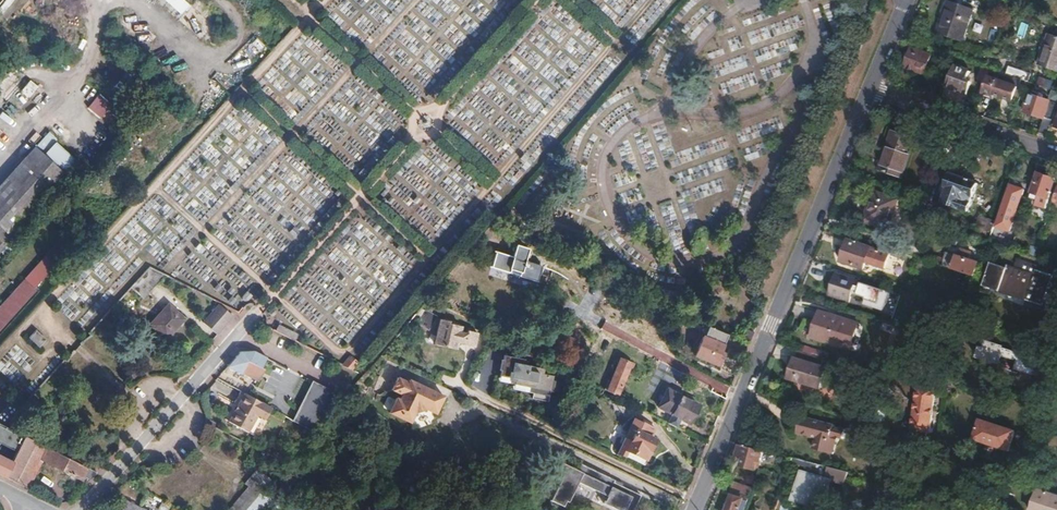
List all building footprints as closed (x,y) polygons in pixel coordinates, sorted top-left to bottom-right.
[(1,15),(14,0),(0,0),(0,14),(1,15)] [(179,14),(188,5),(183,0),(164,0),(179,14)] [(945,0),(944,0),(934,32),(959,40),(970,8),(945,0)] [(1047,33),(1036,65),(1056,72),(1056,36),(1047,33)] [(923,75),(929,55),(920,53),(923,46),(915,43),(913,49),(910,49),(908,55),(905,54),(902,61),(906,62),(903,68),(923,75)] [(983,82),(988,68),(980,66),(975,80),(983,82)] [(1026,81),(1029,73),(1021,70),(1007,66),(1005,74),(1024,80),(1026,81)] [(968,72),(954,67),(947,87),(965,93),(969,81),(965,80),(968,72)] [(1019,80),(998,73),(995,81),(987,78),(981,94),(991,98),(992,96),(1011,102),(1012,100),(1015,101),(1019,88),(1016,88),(1019,80)] [(29,98),(38,87),(29,79),(20,91),(29,98)] [(1049,126),(1056,104),(1030,95),(1024,112),(1041,118),(1036,135),(1045,138),(1049,126)] [(99,96),(87,106),(92,112),(90,114),(98,123),(108,115),(104,111),(108,107),(99,96)] [(911,149),(888,142),(878,170),(901,178),(911,149)] [(10,246),(68,187),(37,157),(0,194),(0,236),(10,246)] [(967,211),(977,184),(951,174),(946,187),(948,188),(942,202),(967,211)] [(1052,191),(1034,184),(1027,206),(1045,212),(1052,191)] [(1023,189),(1011,185),(1001,214),(1013,218),(1023,189)] [(883,227),(890,208),(888,207),(891,198),(872,191),(863,220),(883,227)] [(992,231),(996,220),(981,215),(977,225),(992,231)] [(10,246),(0,236),(0,255),(10,246)] [(883,265),(887,250),(850,238),(843,261),(862,267),(865,259),(883,265)] [(47,257),(55,264),(68,250),(59,243),(47,257)] [(496,249),(491,267),(537,281),(542,264),(525,258),(528,247),(517,243),(513,254),(496,249)] [(979,263),(946,252),(944,257),(939,255),(936,263),(945,266),(974,276),(979,263)] [(0,308),(0,329),(35,290),(33,289),(37,284),(55,264),(47,257),(0,308)] [(998,288),(1040,303),(1050,274),(1034,268),(1034,270),(1007,261),(998,288)] [(161,277),(163,275),(149,268),(130,288),(141,298),(157,281),(161,277)] [(849,301),(857,278),(837,272),(830,294),(849,301)] [(231,316),(218,304),(203,323),(216,334),(231,316)] [(167,305),(149,324),(164,338),(182,319),(167,305)] [(437,316),(424,310),(416,322),(419,324),(415,328),(423,334),(427,329),(428,330),(437,316)] [(857,323),(818,310),(810,337),(849,349),(857,323)] [(449,321),(440,319),(434,344),(446,347),(446,345),(456,347),(457,342),(458,339),(465,341),(464,344),(464,345),(475,347),(478,333),(468,330),(467,333),(460,331),(461,326),(448,323),(449,321)] [(718,353),(728,335),(708,326),(695,351),(716,362),(720,355),(718,353)] [(32,330),(27,341),(40,347),(45,336),(32,330)] [(752,332),(747,330),(742,339),(748,342),(752,332)] [(1031,360),(1032,356),(1005,347),(1006,346),(988,339),(988,341),(983,339),(977,356),(990,361),(990,362),(1015,371),(1016,370),(1031,375),(1035,362),(1031,360)] [(13,384),(24,374),(23,373),(33,365),(17,346),(0,361),(0,370),(13,384)] [(820,387),(825,368),(818,366),(821,355),(796,347),(787,378),(820,387)] [(260,368),(265,358),(254,352),(239,352),(226,368),(240,375),(241,373),(256,381),(262,369),(260,368)] [(526,359),(506,353),(499,377),(514,381),(513,386),(532,392),(531,397),(547,401),(554,375),(544,373),(544,369),(524,364),(526,359)] [(351,370),(358,363),(350,356),(342,365),(351,370)] [(607,379),(603,389),(617,396),(630,366),(631,363),(620,358),(610,380),(607,379)] [(1037,377),(1041,364),(1035,362),(1031,375),(1037,377)] [(938,369),(917,363),(905,399),(925,405),(938,369)] [(270,373),(262,369),(256,381),(264,384),(270,373)] [(399,376),(384,413),(411,424),(417,409),(436,416),(445,395),(399,376)] [(313,430),(342,396),(311,381),(292,420),(313,430)] [(242,393),(238,390),(231,402),(236,405),(242,393)] [(668,390),(659,407),(689,422),(697,405),(668,390)] [(270,408),(242,393),(236,405),(226,422),(246,433),(255,415),(263,419),(270,408)] [(0,414),(0,423),(9,427),(23,411),(20,407),(12,401),(0,414)] [(835,426),(802,416),(798,433),(817,438),(814,448),(834,454),(839,438),(833,436),(835,426)] [(1016,429),(982,417),(975,437),(1009,449),(1016,429)] [(654,429),(633,419),(629,428),(635,431),(626,451),(644,459),(654,440),(650,438),(654,429)] [(16,449),(23,434),(9,427),(0,423),(0,440),(16,449)] [(82,477),(89,480),(96,472),(74,461),(63,455),(23,434),(16,449),(10,462),(3,477),(27,489),(41,460),(80,480),(82,477)] [(761,450),(739,445),(737,455),(743,457),(741,465),(753,468),(757,465),(761,450)] [(67,447),(63,455),(74,461),(78,453),(67,447)] [(791,465),(794,457),(789,456),(774,452),(771,463),(790,468),(791,465)] [(3,477),(10,462),(0,457),(0,475),(3,477)] [(798,467),(800,459),(794,457),(791,465),(798,467)] [(577,481),(607,495),(604,502),(619,509),(624,509),(633,509),(640,495),(613,482),(614,480),(584,466),(579,463),(576,469),(560,461),(555,471),(561,475),(549,499),(565,507),(577,481)] [(823,505),(832,481),(843,485),(848,471),(828,466),(820,464),(818,468),(826,471),(823,478),(805,472),(796,496),(823,505)] [(269,480),(257,469),(244,484),(248,487),(228,509),(230,509),(244,509),(256,495),(260,491),(269,480)] [(748,496),(751,487),(732,481),(729,490),(732,491),(748,496)] [(1039,490),(1032,509),(1056,509),(1056,496),(1039,490)] [(748,496),(732,491),(726,509),(744,509),(748,496)] [(244,509),(255,509),(263,501),(256,495),(244,509)] [(946,503),(931,497),(926,509),(943,509),(946,503)] [(116,509),(145,509),(122,499),(116,509)]
